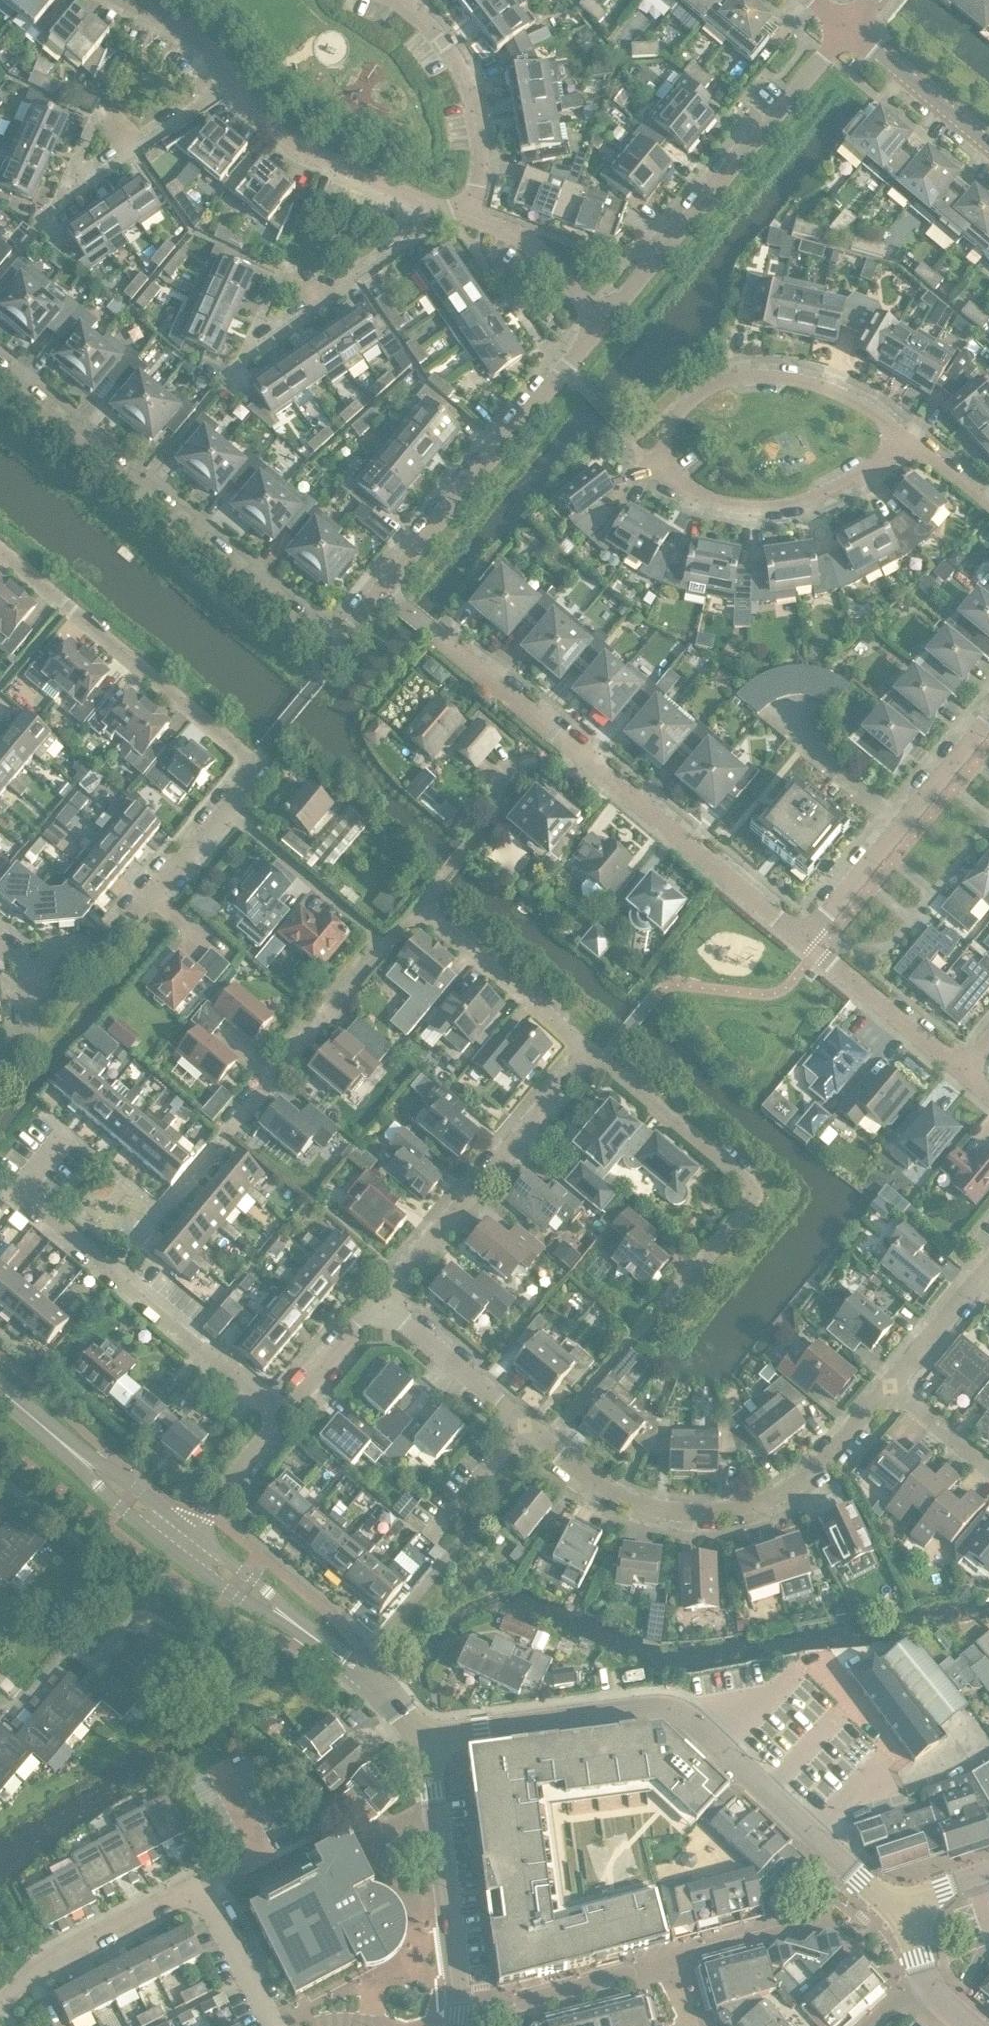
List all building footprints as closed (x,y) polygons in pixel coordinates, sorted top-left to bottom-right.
[(17,15),(30,0),(0,0),(17,15)] [(59,0),(30,0),(17,15),(41,35),(66,5),(59,0)] [(496,0),(463,0),(459,3),(471,19),(496,0)] [(515,11),(507,0),(496,0),(471,19),(484,36),(515,11)] [(597,6),(591,0),(584,0),(579,6),(589,15),(597,6)] [(671,13),(679,3),(682,0),(656,0),(671,13)] [(719,3),(716,0),(682,0),(679,3),(703,23),(719,3)] [(753,10),(741,0),(738,0),(729,11),(719,3),(703,23),(727,42),(753,10)] [(949,6),(952,3),(985,30),(988,25),(988,0),(942,0),(949,6)] [(90,25),(66,5),(41,35),(34,43),(43,50),(49,42),(65,55),(90,25)] [(607,15),(597,6),(589,15),(598,24),(607,15)] [(767,22),(753,10),(727,42),(751,62),(767,42),(757,34),(767,22)] [(513,40),(519,55),(532,49),(524,31),(535,23),(528,14),(521,19),(515,11),(484,36),(486,38),(483,40),(494,54),(513,40)] [(106,39),(90,25),(65,55),(82,69),(82,68),(94,78),(105,54),(99,48),(106,39)] [(586,26),(576,34),(584,45),(594,37),(586,26)] [(658,44),(645,45),(645,57),(659,56),(658,44)] [(632,58),(645,57),(645,45),(631,46),(632,58)] [(540,67),(532,49),(519,55),(526,69),(503,73),(506,91),(509,90),(510,94),(557,85),(553,64),(540,67)] [(106,51),(105,54),(94,78),(90,88),(91,88),(107,51),(106,51)] [(684,73),(694,82),(702,72),(692,63),(684,73)] [(41,89),(46,77),(33,71),(28,83),(41,89)] [(712,81),(702,72),(694,82),(704,90),(712,81)] [(60,84),(46,77),(41,89),(54,95),(60,84)] [(682,78),(661,103),(701,136),(714,120),(696,105),(703,96),(682,78)] [(557,85),(510,94),(513,114),(552,107),(560,105),(581,101),(580,95),(564,98),(561,85),(557,86),(557,85)] [(22,126),(56,142),(59,136),(62,137),(69,122),(47,112),(52,101),(30,91),(25,102),(31,105),(22,126)] [(875,100),(842,139),(843,140),(867,159),(894,127),(880,115),(869,127),(860,120),(875,101),(875,100)] [(581,101),(560,105),(562,112),(582,108),(581,101)] [(701,136),(661,103),(641,128),(662,145),(669,137),(687,152),(701,136)] [(517,134),(556,127),(552,107),(513,114),(517,134)] [(570,157),(566,135),(564,125),(556,127),(517,134),(517,137),(514,137),(517,155),(530,153),(532,164),(570,157)] [(17,146),(47,160),(56,142),(22,126),(21,127),(25,128),(17,146)] [(203,170),(228,140),(211,127),(204,136),(197,131),(200,129),(199,128),(166,151),(166,152),(163,154),(194,180),(203,170)] [(862,165),(885,185),(907,159),(897,151),(908,138),(894,127),(867,159),(862,165)] [(662,145),(641,128),(620,152),(660,185),(673,169),(655,154),(662,145)] [(835,149),(843,140),(842,139),(835,148),(835,149)] [(227,190),(252,161),(228,140),(203,170),(227,190)] [(17,146),(16,148),(5,142),(0,153),(0,161),(39,179),(47,160),(17,146)] [(660,185),(620,152),(600,177),(621,195),(628,186),(647,202),(660,185)] [(885,185),(909,204),(941,166),(927,154),(917,167),(907,159),(885,185)] [(39,179),(0,161),(0,187),(32,202),(39,186),(36,185),(39,179)] [(252,161),(227,190),(251,210),(276,180),(252,161)] [(955,178),(941,166),(909,204),(909,205),(908,206),(931,226),(954,198),(945,190),(955,178)] [(563,223),(577,186),(527,168),(519,188),(510,198),(526,213),(529,210),(563,223)] [(119,194),(141,225),(160,212),(136,178),(123,188),(125,191),(119,194)] [(292,194),(276,180),(251,210),(280,233),(291,209),(284,203),(292,194)] [(165,188),(174,200),(184,193),(176,181),(165,188)] [(590,191),(577,186),(563,223),(597,235),(607,245),(622,228),(619,226),(623,216),(585,202),(590,191)] [(184,193),(174,200),(182,212),(192,205),(184,193)] [(102,206),(122,234),(138,223),(140,226),(141,225),(119,194),(102,206)] [(964,206),(954,198),(931,226),(954,246),(961,238),(988,206),(974,194),(964,206)] [(122,234),(102,206),(86,218),(113,257),(130,245),(122,234)] [(292,206),(291,209),(280,233),(276,243),(277,243),(293,206),(292,206)] [(988,206),(961,238),(985,258),(988,253),(988,206)] [(845,210),(829,229),(840,238),(856,220),(845,210)] [(113,257),(86,218),(80,221),(78,219),(64,228),(85,259),(77,265),(89,273),(113,257)] [(806,237),(809,225),(796,221),(793,233),(806,237)] [(809,225),(806,237),(819,240),(822,228),(809,225)] [(214,238),(227,244),(232,232),(219,226),(214,238)] [(771,246),(782,249),(786,235),(775,231),(771,246)] [(245,239),(232,232),(227,244),(240,250),(245,239)] [(870,255),(873,243),(854,237),(851,249),(870,255)] [(175,247),(167,241),(158,252),(166,259),(175,247)] [(11,251),(0,242),(0,264),(11,251)] [(799,252),(810,256),(813,245),(802,242),(799,252)] [(873,243),(870,255),(883,258),(886,246),(873,243)] [(824,248),(813,245),(810,256),(821,259),(824,248)] [(208,281),(242,297),(245,291),(248,292),(255,277),(233,267),(238,256),(216,246),(211,257),(217,260),(208,281)] [(416,272),(430,293),(460,271),(456,265),(459,263),(449,249),(416,272)] [(180,251),(170,263),(178,269),(187,258),(180,251)] [(166,259),(158,252),(150,261),(158,268),(166,259)] [(833,252),(830,263),(836,265),(839,253),(833,252)] [(12,328),(42,292),(49,284),(31,268),(28,271),(17,262),(0,282),(11,291),(0,304),(0,313),(3,315),(0,318),(0,319),(12,328)] [(170,278),(178,269),(170,263),(163,272),(170,278)] [(914,273),(924,282),(932,272),(922,264),(914,273)] [(460,271),(430,293),(425,296),(437,312),(472,288),(460,271)] [(943,280),(932,272),(924,282),(935,290),(943,280)] [(133,282),(140,289),(148,280),(140,273),(133,282)] [(752,326),(773,331),(784,282),(763,278),(751,275),(745,302),(757,304),(752,326)] [(242,297),(208,281),(208,282),(199,278),(191,296),(234,315),(242,297)] [(140,289),(133,282),(123,294),(131,300),(140,289)] [(773,331),(793,335),(804,286),(784,282),(773,331)] [(145,293),(153,299),(160,290),(153,284),(145,293)] [(813,339),(822,300),(824,290),(804,286),(793,335),(813,339)] [(472,288),(437,312),(449,329),(484,305),(472,288)] [(42,292),(12,328),(24,339),(27,335),(33,340),(30,343),(31,343),(49,322),(60,331),(79,308),(68,299),(61,307),(42,292)] [(921,301),(930,308),(937,300),(928,292),(921,301)] [(153,299),(145,293),(136,304),(143,311),(153,299)] [(375,301),(389,321),(399,315),(385,294),(375,301)] [(183,315),(225,334),(234,315),(191,296),(183,315)] [(844,305),(822,300),(813,339),(835,344),(844,305)] [(946,307),(937,300),(930,308),(940,316),(946,307)] [(962,312),(972,321),(980,311),(969,303),(962,312)] [(484,305),(449,329),(460,346),(496,321),(484,305)] [(845,321),(855,325),(860,311),(849,307),(845,321)] [(59,367),(71,378),(102,341),(91,332),(98,324),(79,308),(60,331),(70,340),(53,361),(54,362),(56,359),(62,364),(59,367)] [(346,321),(339,325),(361,356),(377,345),(378,344),(379,344),(380,343),(381,343),(382,344),(382,345),(383,346),(395,341),(381,321),(371,328),(358,308),(344,318),(346,321)] [(872,316),(860,311),(855,325),(865,329),(872,316)] [(980,311),(972,321),(982,329),(988,321),(988,319),(980,311)] [(225,334),(183,315),(180,313),(168,340),(181,350),(184,341),(219,357),(226,341),(222,340),(225,334)] [(399,315),(389,321),(396,331),(404,325),(397,316),(399,315)] [(856,352),(875,363),(896,329),(876,318),(856,352)] [(496,321),(460,346),(472,362),(476,359),(476,360),(507,338),(496,321)] [(323,337),(348,373),(364,362),(360,357),(361,356),(339,325),(323,337)] [(875,363),(893,374),(918,330),(915,335),(898,325),(896,329),(875,363)] [(910,384),(936,341),(918,330),(893,374),(910,384)] [(102,341),(71,378),(83,388),(86,384),(92,389),(89,392),(90,393),(108,371),(119,380),(138,357),(128,348),(126,350),(107,335),(102,341)] [(348,373),(323,337),(306,349),(325,377),(331,385),(348,373)] [(512,344),(507,338),(476,360),(490,380),(524,356),(515,342),(512,344)] [(405,345),(412,355),(420,349),(413,339),(405,345)] [(377,345),(377,346),(378,347),(379,348),(380,349),(381,351),(382,352),(383,353),(383,354),(384,355),(384,356),(385,356),(386,358),(387,359),(388,359),(391,359),(391,358),(393,358),(393,359),(395,361),(397,363),(397,364),(398,365),(399,366),(399,367),(400,367),(400,368),(401,368),(401,369),(402,370),(402,371),(404,371),(405,370),(407,368),(408,367),(411,365),(411,363),(410,363),(409,361),(407,358),(406,356),(405,356),(405,355),(403,353),(402,349),(401,349),(400,347),(400,346),(399,346),(399,345),(398,344),(398,343),(397,343),(397,342),(396,342),(395,341),(394,342),(392,343),(391,344),(390,345),(388,346),(387,346),(385,348),(384,347),(383,346),(383,347),(383,346),(382,346),(382,344),(381,343),(380,343),(379,344),(378,344),(377,345)] [(929,396),(950,361),(955,352),(936,341),(910,384),(929,396)] [(289,360),(308,388),(325,377),(306,349),(289,360)] [(427,359),(420,349),(412,355),(419,365),(427,359)] [(118,417),(130,427),(158,393),(140,378),(142,376),(141,375),(147,369),(136,360),(138,357),(119,380),(129,389),(112,410),(113,411),(115,408),(120,413),(118,417)] [(308,388),(289,360),(272,372),(294,403),(294,402),(292,399),(308,388)] [(945,377),(954,384),(963,373),(954,365),(945,377)] [(274,417),(294,403),(272,372),(266,376),(264,374),(250,383),(264,403),(250,413),(269,428),(278,423),(274,417)] [(388,373),(378,381),(385,389),(395,380),(388,373)] [(972,380),(963,373),(954,384),(962,391),(972,380)] [(427,382),(436,389),(443,381),(434,374),(427,382)] [(375,398),(384,390),(385,389),(378,381),(368,390),(375,398)] [(454,391),(443,381),(436,389),(448,398),(454,391)] [(961,427),(988,402),(988,398),(976,384),(947,410),(961,427)] [(426,404),(409,425),(442,453),(459,432),(442,418),(450,408),(425,388),(417,397),(426,404)] [(158,393),(130,427),(142,437),(145,433),(151,438),(149,441),(150,442),(167,421),(178,430),(195,409),(178,395),(173,396),(170,398),(161,390),(158,393)] [(356,401),(348,409),(354,416),(363,409),(356,401)] [(961,427),(974,442),(988,429),(988,402),(961,427)] [(373,408),(362,418),(370,427),(381,418),(373,408)] [(345,424),(353,417),(354,416),(348,409),(339,417),(345,424)] [(183,471),(195,481),(223,448),(210,437),(218,428),(203,416),(186,436),(194,444),(177,465),(178,466),(180,463),(186,468),(183,471)] [(359,437),(370,427),(362,418),(351,428),(359,437)] [(442,453),(409,425),(392,445),(422,471),(438,452),(441,454),(442,453)] [(327,428),(317,436),(324,444),(333,435),(327,428)] [(988,456),(988,429),(974,442),(988,458),(988,456)] [(314,453),(324,444),(317,436),(307,445),(314,453)] [(232,475),(241,482),(258,462),(249,455),(244,460),(226,445),(223,448),(195,481),(207,491),(210,488),(216,493),(214,495),(215,496),(232,475)] [(375,466),(408,493),(409,492),(406,490),(422,471),(392,445),(375,466)] [(250,527),(286,485),(258,462),(241,482),(250,490),(232,511),(233,512),(236,509),(241,514),(238,517),(250,527)] [(391,514),(408,493),(375,466),(358,486),(349,479),(341,488),(366,509),(373,500),(391,514)] [(574,526),(587,537),(607,514),(599,507),(596,503),(611,491),(595,471),(562,497),(576,514),(569,519),(574,526)] [(907,516),(898,523),(917,547),(930,537),(936,530),(930,524),(944,508),(912,480),(896,499),(910,512),(907,516)] [(288,521),(296,529),(316,505),(307,498),(304,501),(286,485),(250,527),(263,538),(266,534),(271,539),(269,542),(270,542),(288,521)] [(316,505),(296,529),(305,536),(287,557),(288,558),(291,555),(297,560),(293,563),(306,573),(334,540),(316,525),(318,522),(317,522),(322,516),(314,508),(316,505)] [(362,506),(354,516),(373,532),(381,522),(362,506)] [(615,521),(607,514),(587,537),(599,548),(606,553),(611,545),(628,556),(650,519),(636,510),(634,513),(628,510),(620,524),(615,521)] [(869,517),(854,525),(879,570),(905,557),(917,547),(898,523),(890,529),(885,532),(877,517),(871,520),(869,517)] [(664,527),(650,519),(628,556),(644,566),(640,573),(648,578),(663,584),(674,555),(664,551),(660,549),(668,534),(662,531),(664,527)] [(839,556),(829,560),(839,589),(854,584),(879,570),(854,525),(840,532),(842,536),(836,539),(844,554),(839,556)] [(334,540),(306,573),(318,584),(321,580),(327,585),(324,588),(325,588),(336,576),(340,579),(348,569),(344,566),(355,553),(336,537),(334,540)] [(566,539),(558,548),(567,557),(576,548),(566,539)] [(678,590),(685,591),(684,595),(705,599),(705,596),(706,596),(716,545),(700,542),(699,545),(692,544),(689,560),(684,560),(674,555),(663,584),(678,590)] [(803,544),(787,547),(795,598),(796,598),(794,590),(813,587),(814,595),(823,594),(839,589),(829,560),(818,563),(813,564),(811,547),(804,548),(803,544)] [(732,548),(716,545),(706,596),(734,602),(738,602),(737,625),(750,626),(750,614),(751,571),(740,571),(735,570),(739,553),(732,552),(732,548)] [(762,572),(751,571),(750,614),(757,614),(757,602),(766,603),(795,598),(787,547),(771,549),(771,553),(764,554),(767,571),(762,572)] [(956,551),(947,562),(956,569),(965,559),(956,551)] [(473,608),(490,623),(518,589),(525,581),(500,560),(500,558),(499,558),(478,584),(479,585),(483,579),(491,586),(473,608)] [(18,589),(8,581),(7,583),(0,577),(0,611),(18,589)] [(926,578),(918,588),(928,596),(936,586),(926,578)] [(983,591),(976,586),(976,587),(988,598),(988,583),(983,591)] [(0,611),(0,648),(11,657),(28,635),(19,627),(36,606),(26,599),(27,597),(18,589),(0,611)] [(534,602),(518,589),(490,623),(507,637),(526,615),(534,622),(551,602),(541,594),(534,602)] [(551,590),(547,595),(552,599),(556,593),(551,590)] [(987,660),(988,657),(988,607),(976,597),(975,598),(977,599),(969,609),(959,614),(962,617),(951,630),(944,624),(944,625),(988,662),(988,661),(987,660)] [(577,624),(551,602),(534,622),(543,629),(525,651),(542,666),(577,624)] [(622,605),(617,611),(623,616),(628,610),(622,605)] [(577,658),(586,665),(602,645),(608,639),(598,630),(592,637),(577,624),(542,666),(559,680),(577,658)] [(957,700),(955,698),(958,694),(960,690),(963,685),(965,680),(966,675),(977,662),(945,636),(937,647),(927,653),(929,655),(919,668),(912,663),(912,664),(956,701),(957,700)] [(62,691),(90,657),(81,649),(80,650),(70,642),(53,663),(43,655),(25,677),(42,691),(50,681),(62,691)] [(576,694),(593,709),(621,675),(605,661),(612,653),(602,645),(586,665),(595,672),(576,694)] [(90,657),(62,691),(78,704),(70,715),(82,725),(101,703),(91,694),(108,674),(99,666),(100,665),(90,657)] [(787,668),(781,669),(787,696),(788,696),(799,695),(800,695),(801,667),(794,667),(787,668)] [(807,668),(801,667),(800,695),(811,696),(812,696),(819,670),(813,669),(807,668)] [(771,672),(766,674),(777,699),(787,696),(781,669),(776,670),(771,672)] [(824,671),(819,670),(812,696),(822,700),(823,701),(836,677),(834,675),(829,673),(824,671)] [(755,680),(751,683),(767,705),(776,700),(777,699),(766,674),(760,677),(755,680)] [(924,738),(923,737),(925,734),(928,729),(931,724),(933,719),(934,714),(944,702),(945,703),(946,702),(912,674),(911,675),(913,676),(904,686),(895,691),(897,694),(886,707),(880,701),(879,702),(924,739),(924,738)] [(629,701),(638,708),(654,688),(644,680),(637,688),(621,675),(593,709),(610,723),(629,701)] [(841,679),(836,677),(823,701),(832,707),(850,686),(845,683),(841,679)] [(767,705),(751,683),(745,687),(741,691),(736,696),(758,714),(766,706),(767,705)] [(645,752),(680,710),(654,688),(638,708),(646,715),(628,737),(645,752)] [(122,741),(151,707),(141,699),(140,700),(131,693),(113,713),(104,705),(87,725),(100,736),(106,728),(122,741)] [(457,749),(456,750),(474,766),(498,739),(480,723),(470,733),(460,724),(463,721),(438,700),(407,736),(432,757),(442,746),(444,748),(448,748),(451,747),(453,745),(457,749)] [(151,707),(122,741),(134,751),(125,761),(143,776),(161,753),(151,745),(168,724),(159,716),(160,715),(151,707)] [(689,751),(706,731),(680,710),(645,752),(662,766),(681,744),(689,751)] [(892,777),(891,775),(893,772),(896,767),(899,762),(901,757),(902,752),(912,740),(913,741),(914,740),(880,712),(879,713),(881,714),(872,724),(863,730),(865,732),(854,745),(848,740),(847,741),(892,778),(892,777)] [(40,760),(46,754),(57,741),(25,714),(11,730),(37,752),(34,755),(40,760)] [(24,767),(34,755),(37,752),(11,730),(0,744),(0,747),(24,767)] [(706,731),(689,751),(698,758),(679,780),(696,795),(731,753),(706,731)] [(164,755),(162,758),(145,778),(162,792),(171,782),(186,794),(195,783),(197,784),(205,774),(204,773),(213,762),(191,743),(174,764),(164,755)] [(0,747),(0,774),(11,783),(8,786),(14,792),(20,785),(13,779),(24,767),(0,747)] [(732,753),(731,753),(696,795),(714,809),(732,787),(740,794),(736,799),(737,800),(759,774),(758,773),(757,774),(748,766),(741,774),(725,761),(732,753)] [(46,754),(40,760),(47,766),(53,759),(46,754)] [(92,771),(79,787),(90,795),(102,779),(92,771)] [(8,786),(11,783),(0,774),(0,796),(8,786)] [(788,871),(803,883),(820,863),(817,860),(832,842),(835,845),(852,824),(838,812),(835,815),(807,791),(809,788),(795,776),(777,797),(781,799),(765,817),(762,815),(745,835),(760,847),(762,844),(791,868),(788,871)] [(20,785),(14,792),(21,797),(26,790),(20,785)] [(309,833),(332,807),(308,786),(285,813),(309,833)] [(425,792),(417,803),(459,838),(468,828),(425,792)] [(558,862),(582,833),(573,826),(580,817),(550,793),(543,802),(535,796),(504,833),(526,851),(525,852),(533,858),(533,857),(541,864),(549,854),(558,862)] [(79,794),(70,804),(80,812),(88,802),(79,794)] [(121,822),(147,843),(160,827),(128,800),(117,813),(124,818),(121,822)] [(112,820),(117,813),(111,807),(105,814),(112,820)] [(348,807),(311,851),(303,860),(302,862),(321,878),(368,823),(348,807)] [(121,822),(124,818),(117,813),(112,820),(101,832),(134,859),(147,843),(121,822)] [(134,859),(101,832),(91,844),(98,850),(95,853),(120,874),(134,859)] [(282,842),(303,860),(311,851),(290,832),(282,842)] [(583,873),(589,878),(581,888),(581,897),(590,903),(597,901),(607,889),(617,898),(634,877),(624,869),(631,860),(609,842),(604,847),(591,836),(574,856),(588,868),(583,873)] [(85,851),(91,844),(85,839),(79,846),(85,851)] [(35,846),(42,852),(47,845),(40,840),(35,846)] [(75,863),(107,890),(120,874),(95,853),(98,850),(91,844),(85,851),(75,863)] [(42,852),(35,846),(30,853),(36,858),(42,852)] [(30,853),(25,858),(32,864),(36,858),(30,853)] [(978,871),(988,880),(988,858),(978,871)] [(259,948),(285,917),(275,909),(275,905),(290,886),(261,862),(227,903),(245,918),(239,926),(250,934),(247,937),(259,948)] [(69,884),(94,906),(107,890),(75,863),(62,878),(69,884)] [(41,887),(17,867),(0,888),(0,897),(19,913),(41,887)] [(978,871),(965,887),(963,885),(949,901),(955,906),(948,915),(968,932),(976,922),(969,916),(981,901),(988,908),(988,880),(978,871)] [(627,905),(634,910),(633,912),(631,914),(631,916),(631,919),(631,921),(632,924),(633,926),(634,928),(636,930),(638,931),(641,932),(643,932),(646,932),(648,932),(651,931),(653,929),(655,928),(663,935),(664,936),(677,920),(674,917),(684,905),(651,877),(627,905)] [(94,906),(69,884),(62,892),(55,893),(58,923),(81,921),(94,906)] [(58,923),(55,893),(48,893),(41,887),(19,913),(35,925),(58,923)] [(202,892),(191,904),(211,921),(222,909),(202,892)] [(321,968),(348,936),(323,915),(316,923),(300,910),(279,935),(293,947),(295,945),(321,968)] [(595,924),(579,944),(599,961),(615,941),(595,924)] [(912,983),(928,997),(942,979),(927,966),(939,951),(947,958),(955,948),(934,931),(926,940),(923,937),(895,971),(911,985),(912,983)] [(420,938),(400,961),(401,962),(397,966),(394,966),(390,971),(391,974),(387,978),(412,999),(400,1015),(415,1027),(440,998),(430,990),(452,964),(420,938)] [(270,944),(256,961),(265,967),(278,950),(270,944)] [(162,1007),(167,1005),(173,1011),(203,976),(213,984),(229,966),(211,950),(195,967),(179,954),(148,990),(155,995),(154,1001),(162,1007)] [(942,979),(928,997),(943,1010),(942,1011),(958,1024),(987,990),(983,987),(988,981),(988,977),(970,962),(962,971),(970,977),(957,992),(942,979)] [(199,1013),(218,1028),(226,1019),(252,1042),(273,1017),(235,985),(215,1009),(208,1003),(199,1013)] [(428,1025),(445,1040),(463,1055),(503,1007),(477,985),(461,1004),(452,996),(428,1025)] [(218,1028),(199,1013),(191,1022),(199,1029),(178,1053),(216,1085),(237,1060),(210,1038),(218,1028)] [(352,1096),(365,1080),(367,1081),(380,1067),(378,1065),(393,1047),(362,1022),(348,1038),(340,1032),(328,1047),(329,1048),(310,1072),(340,1097),(345,1091),(352,1096)] [(551,1048),(522,1023),(504,1046),(494,1037),(472,1063),(494,1080),(505,1067),(523,1082),(551,1048)] [(84,1038),(86,1040),(108,1059),(119,1046),(95,1025),(84,1038)] [(807,1069),(805,1070),(807,1083),(813,1089),(812,1090),(825,1101),(834,1091),(836,1093),(867,1057),(863,1053),(862,1051),(858,1048),(855,1047),(836,1031),(805,1068),(807,1069)] [(103,1073),(96,1067),(82,1055),(54,1088),(71,1103),(93,1077),(96,1080),(103,1073)] [(96,1067),(103,1073),(110,1064),(102,1059),(96,1067)] [(861,1083),(838,1110),(858,1127),(866,1117),(882,1130),(886,1124),(888,1126),(891,1126),(898,1118),(898,1115),(896,1113),(912,1094),(885,1072),(870,1090),(861,1083)] [(422,1075),(411,1087),(428,1102),(439,1089),(422,1075)] [(93,1077),(71,1103),(88,1117),(109,1091),(96,1080),(93,1077)] [(109,1091),(88,1117),(104,1131),(126,1105),(129,1108),(136,1100),(129,1094),(116,1083),(109,1091)] [(129,1094),(136,1100),(143,1092),(136,1086),(129,1094)] [(458,1159),(478,1135),(458,1117),(465,1108),(440,1087),(439,1089),(428,1102),(427,1103),(436,1110),(421,1129),(458,1159)] [(775,1092),(761,1109),(784,1128),(798,1111),(775,1092)] [(323,1149),(339,1130),(311,1107),(301,1119),(281,1103),(261,1127),(297,1158),(313,1140),(323,1149)] [(581,1166),(567,1183),(600,1211),(614,1194),(601,1183),(610,1172),(605,1168),(620,1151),(624,1155),(624,1157),(623,1161),(625,1166),(627,1168),(630,1170),(635,1171),(640,1169),(642,1166),(668,1189),(666,1191),(666,1196),(667,1201),(669,1203),(672,1205),(677,1206),(682,1204),(685,1202),(686,1199),(687,1194),(686,1189),(683,1187),(697,1170),(655,1134),(650,1141),(637,1131),(639,1129),(609,1104),(574,1146),(591,1160),(584,1169),(581,1166)] [(104,1131),(121,1144),(142,1119),(149,1111),(148,1111),(142,1119),(129,1108),(126,1105),(104,1131)] [(811,1138),(812,1139),(829,1119),(815,1107),(799,1127),(811,1138)] [(882,1148),(908,1169),(916,1160),(927,1169),(958,1132),(931,1110),(923,1120),(913,1111),(882,1148)] [(121,1144),(138,1158),(159,1133),(163,1136),(169,1128),(162,1122),(149,1111),(142,1119),(121,1144)] [(162,1122),(169,1128),(176,1120),(172,1117),(169,1114),(162,1122)] [(428,1150),(404,1130),(395,1123),(382,1138),(402,1154),(387,1173),(422,1202),(442,1178),(421,1160),(428,1150)] [(799,1127),(793,1134),(806,1144),(811,1138),(799,1127)] [(154,1172),(182,1139),(169,1128),(163,1136),(159,1133),(138,1158),(154,1172)] [(182,1139),(154,1172),(171,1187),(206,1145),(201,1141),(194,1149),(182,1139)] [(981,1151),(971,1163),(956,1151),(941,1169),(955,1182),(952,1186),(975,1205),(988,1188),(988,1158),(981,1151)] [(238,1153),(224,1170),(249,1192),(246,1195),(254,1202),(260,1195),(252,1188),(264,1174),(238,1153)] [(224,1170),(210,1187),(236,1208),(246,1195),(249,1192),(224,1170)] [(386,1245),(406,1220),(393,1209),(400,1200),(367,1172),(347,1195),(356,1203),(348,1213),(386,1245)] [(568,1221),(580,1206),(554,1183),(546,1192),(527,1176),(507,1201),(543,1232),(558,1213),(568,1221)] [(210,1187),(196,1203),(222,1225),(219,1228),(227,1235),(233,1228),(225,1221),(236,1208),(210,1187)] [(268,1201),(260,1195),(254,1202),(262,1209),(268,1201)] [(196,1203),(182,1220),(208,1241),(219,1228),(222,1225),(196,1203)] [(659,1236),(629,1210),(613,1229),(628,1242),(612,1261),(646,1290),(668,1263),(650,1247),(659,1236)] [(182,1220),(169,1237),(194,1258),(191,1261),(199,1268),(205,1261),(197,1255),(208,1241),(182,1220)] [(529,1266),(542,1250),(517,1228),(508,1239),(489,1224),(469,1248),(505,1279),(521,1260),(529,1266)] [(894,1249),(881,1265),(920,1298),(940,1274),(917,1255),(927,1243),(904,1224),(888,1244),(894,1249)] [(233,1228),(227,1235),(235,1242),(241,1235),(233,1228)] [(321,1251),(347,1273),(361,1255),(328,1228),(316,1241),(324,1248),(321,1251)] [(310,1248),(316,1241),(308,1234),(302,1241),(310,1248)] [(194,1258),(169,1237),(154,1254),(180,1275),(191,1261),(194,1258)] [(307,1268),(333,1289),(347,1273),(321,1251),(324,1248),(316,1241),(310,1248),(318,1255),(307,1268)] [(5,1253),(12,1259),(19,1251),(12,1245),(5,1253)] [(2,1264),(6,1267),(12,1259),(5,1253),(0,1259),(0,1266),(2,1264)] [(205,1261),(199,1268),(207,1275),(213,1268),(205,1261)] [(19,1278),(6,1267),(2,1264),(0,1266),(0,1300),(19,1278)] [(283,1281),(289,1274),(280,1268),(275,1275),(283,1281)] [(293,1284),(319,1306),(333,1289),(307,1268),(296,1281),(293,1284)] [(498,1320),(513,1302),(482,1277),(474,1287),(452,1269),(431,1293),(468,1324),(482,1307),(498,1320)] [(39,1281),(46,1287),(53,1279),(46,1273),(39,1281)] [(280,1301),(305,1322),(319,1306),(293,1284),(296,1281),(289,1274),(283,1281),(290,1288),(280,1301)] [(14,1317),(35,1291),(39,1295),(46,1287),(39,1281),(32,1289),(19,1278),(0,1300),(0,1305),(14,1317)] [(14,1317),(30,1331),(52,1305),(39,1295),(35,1291),(14,1317)] [(856,1295),(826,1332),(848,1350),(857,1339),(871,1351),(892,1325),(856,1295)] [(74,1315),(82,1304),(77,1300),(68,1310),(74,1315)] [(255,1314),(261,1307),(253,1301),(247,1308),(255,1314)] [(266,1317),(291,1339),(305,1322),(280,1301),(269,1314),(266,1317)] [(52,1305),(30,1331),(48,1345),(69,1320),(52,1305)] [(252,1334),(277,1355),(291,1339),(266,1317),(269,1314),(261,1307),(255,1314),(263,1321),(252,1334)] [(219,1336),(233,1319),(221,1309),(207,1325),(219,1336)] [(531,1381),(559,1348),(541,1333),(549,1324),(539,1316),(521,1337),(530,1345),(513,1365),(517,1368),(515,1370),(527,1381),(529,1379),(531,1381)] [(277,1355),(252,1334),(238,1351),(263,1372),(277,1355)] [(988,1385),(988,1361),(961,1337),(934,1369),(948,1380),(935,1395),(949,1407),(961,1391),(975,1402),(988,1385)] [(107,1399),(135,1365),(108,1341),(99,1352),(94,1348),(75,1371),(107,1399)] [(834,1401),(855,1376),(818,1345),(803,1363),(792,1354),(778,1371),(806,1395),(815,1385),(834,1401)] [(559,1348),(531,1381),(534,1383),(532,1385),(544,1395),(546,1393),(549,1397),(567,1376),(576,1383),(594,1362),(577,1347),(569,1356),(559,1348)] [(385,1416),(373,1430),(392,1446),(401,1435),(412,1422),(394,1407),(412,1385),(391,1366),(364,1398),(385,1416)] [(615,1369),(608,1377),(618,1385),(625,1377),(615,1369)] [(601,1440),(629,1407),(635,1400),(618,1385),(608,1377),(591,1397),(600,1404),(583,1425),(587,1428),(585,1430),(597,1440),(599,1438),(601,1440)] [(157,1419),(162,1423),(173,1433),(162,1446),(184,1465),(201,1446),(179,1427),(182,1424),(144,1391),(143,1392),(127,1378),(109,1399),(147,1431),(157,1419)] [(759,1409),(786,1442),(789,1440),(791,1442),(803,1432),(801,1430),(805,1427),(787,1405),(800,1395),(781,1379),(763,1393),(769,1401),(759,1409)] [(975,1402),(988,1413),(975,1429),(988,1440),(988,1439),(988,1385),(975,1402)] [(651,1447),(661,1420),(629,1407),(601,1440),(604,1442),(602,1444),(614,1455),(616,1453),(620,1456),(637,1435),(651,1447)] [(727,1421),(736,1447),(750,1436),(768,1458),(771,1454),(773,1457),(785,1446),(784,1444),(786,1442),(759,1409),(748,1418),(742,1410),(727,1421)] [(452,1452),(451,1443),(464,1429),(442,1410),(429,1426),(425,1430),(415,1442),(418,1445),(419,1446),(420,1447),(421,1447),(422,1448),(436,1461),(444,1452),(452,1452)] [(412,1422),(401,1435),(414,1447),(409,1454),(411,1457),(412,1457),(413,1458),(415,1458),(417,1457),(419,1455),(419,1454),(420,1454),(420,1453),(421,1453),(421,1452),(422,1451),(423,1450),(422,1448),(421,1447),(420,1447),(419,1446),(418,1445),(415,1442),(425,1430),(429,1426),(418,1416),(412,1422)] [(391,1474),(396,1468),(383,1457),(392,1446),(373,1430),(362,1421),(353,1432),(338,1419),(320,1440),(351,1467),(362,1455),(386,1475),(391,1474)] [(693,1474),(694,1431),(671,1430),(671,1420),(661,1420),(651,1447),(670,1447),(669,1473),(674,1473),(674,1476),(690,1476),(690,1474),(693,1474)] [(694,1431),(693,1474),(697,1474),(697,1476),(713,1477),(713,1474),(718,1474),(718,1447),(736,1447),(727,1421),(717,1421),(717,1431),(694,1431)] [(414,1447),(401,1435),(392,1446),(383,1457),(396,1468),(409,1454),(414,1447)] [(921,1469),(930,1459),(915,1447),(907,1457),(893,1446),(868,1476),(882,1488),(885,1485),(897,1496),(898,1496),(921,1469)] [(898,1496),(897,1496),(885,1510),(900,1522),(912,1508),(925,1519),(946,1495),(957,1482),(943,1469),(934,1480),(921,1469),(898,1496)] [(286,1474),(278,1483),(256,1510),(274,1525),(305,1489),(286,1474)] [(305,1489),(274,1525),(291,1540),(314,1513),(303,1504),(311,1494),(305,1489)] [(524,1542),(551,1509),(531,1492),(503,1524),(524,1542)] [(925,1519),(910,1536),(925,1548),(937,1534),(951,1546),(985,1505),(970,1492),(959,1506),(946,1495),(925,1519)] [(291,1540),(309,1555),(340,1518),(347,1510),(340,1505),(325,1522),(314,1513),(291,1540)] [(822,1523),(835,1547),(822,1553),(830,1570),(843,1563),(844,1566),(871,1552),(849,1509),(822,1523)] [(26,1566),(46,1542),(14,1516),(6,1525),(0,1520),(0,1531),(1,1531),(0,1532),(0,1544),(26,1566)] [(370,1517),(363,1526),(370,1532),(377,1522),(370,1517)] [(340,1518),(309,1555),(326,1569),(349,1542),(339,1533),(347,1524),(340,1518)] [(398,1520),(389,1530),(396,1537),(405,1527),(398,1520)] [(987,1528),(977,1520),(955,1546),(957,1563),(958,1565),(968,1553),(988,1571),(988,1526),(987,1528)] [(593,1552),(602,1536),(574,1521),(552,1561),(567,1569),(561,1580),(578,1589),(597,1554),(593,1552)] [(349,1542),(326,1569),(344,1584),(367,1557),(375,1548),(357,1533),(349,1542)] [(767,1547),(779,1586),(810,1576),(797,1538),(767,1547)] [(0,1544),(0,1578),(9,1586),(26,1566),(0,1544)] [(779,1586),(767,1547),(737,1557),(748,1595),(779,1586)] [(656,1586),(660,1553),(624,1548),(623,1558),(620,1557),(616,1585),(646,1589),(646,1585),(656,1586)] [(393,1562),(362,1599),(380,1614),(410,1579),(399,1570),(407,1560),(400,1554),(393,1562)] [(362,1599),(393,1562),(386,1557),(378,1566),(367,1557),(344,1584),(362,1599)] [(686,1609),(715,1607),(713,1559),(683,1561),(686,1609)] [(857,1602),(851,1603),(853,1613),(862,1611),(861,1605),(857,1602)] [(838,1605),(835,1610),(835,1616),(847,1615),(845,1604),(838,1605)] [(651,1605),(647,1635),(661,1637),(665,1606),(651,1605)] [(516,1635),(522,1624),(506,1618),(501,1629),(516,1635)] [(522,1624),(516,1635),(531,1642),(536,1630),(522,1624)] [(125,1652),(157,1679),(177,1655),(145,1628),(136,1638),(128,1631),(123,1637),(131,1644),(125,1652)] [(975,1644),(988,1661),(988,1632),(975,1644)] [(967,1706),(911,1636),(883,1658),(939,1729),(967,1706)] [(479,1676),(491,1650),(482,1646),(484,1642),(473,1637),(459,1667),(479,1676)] [(975,1644),(960,1656),(988,1693),(988,1661),(975,1644)] [(491,1650),(479,1676),(499,1685),(510,1659),(491,1650)] [(107,1673),(139,1700),(157,1679),(125,1652),(119,1659),(110,1652),(105,1658),(114,1666),(107,1673)] [(883,1658),(877,1662),(873,1658),(850,1676),(914,1762),(946,1738),(939,1729),(883,1658)] [(510,1659),(499,1685),(518,1694),(530,1668),(532,1662),(524,1659),(521,1664),(510,1659)] [(960,1693),(970,1686),(955,1667),(955,1666),(951,1660),(940,1669),(960,1693)] [(573,1670),(552,1672),(553,1687),(575,1685),(573,1670)] [(139,1700),(107,1673),(101,1681),(92,1673),(87,1680),(95,1687),(91,1693),(90,1693),(101,1702),(122,1721),(139,1700)] [(49,1698),(81,1725),(101,1702),(90,1693),(91,1693),(69,1674),(60,1684),(52,1677),(47,1684),(55,1690),(49,1698)] [(30,1719),(63,1747),(81,1725),(49,1698),(42,1705),(34,1698),(29,1705),(37,1712),(30,1719)] [(329,1747),(344,1734),(327,1715),(302,1737),(311,1746),(303,1753),(314,1766),(332,1750),(329,1747)] [(63,1747),(30,1719),(24,1727),(16,1720),(11,1726),(19,1733),(14,1738),(33,1755),(46,1766),(63,1747)] [(13,1778),(33,1755),(14,1738),(2,1727),(0,1729),(0,1767),(13,1778)] [(661,1729),(468,1754),(499,1988),(669,1944),(641,1846),(683,1841),(698,1825),(697,1824),(727,1792),(712,1777),(661,1729)] [(332,1793),(368,1762),(350,1741),(314,1772),(332,1793)] [(318,1795),(325,1787),(298,1764),(291,1771),(318,1795)] [(988,1804),(988,1765),(972,1775),(988,1804)] [(376,1816),(380,1813),(381,1814),(399,1798),(383,1781),(387,1772),(381,1766),(372,1768),(370,1766),(353,1782),(354,1783),(347,1789),(350,1792),(376,1816)] [(13,1778),(0,1767),(0,1793),(13,1778)] [(937,1827),(944,1847),(947,1856),(988,1842),(988,1804),(972,1775),(971,1776),(925,1791),(930,1808),(936,1825),(937,1827)] [(361,1832),(377,1817),(376,1816),(350,1792),(334,1808),(361,1832)] [(142,1808),(161,1846),(173,1839),(178,1849),(186,1846),(181,1836),(187,1833),(168,1795),(142,1808)] [(729,1795),(698,1827),(691,1846),(668,1851),(650,1856),(650,1857),(653,1871),(661,1905),(666,1905),(671,1928),(672,1931),(672,1934),(689,1930),(755,1913),(754,1912),(800,1863),(778,1842),(781,1839),(739,1799),(736,1802),(729,1795)] [(122,1830),(141,1868),(143,1867),(138,1858),(150,1852),(155,1861),(161,1858),(156,1849),(161,1846),(142,1808),(118,1821),(122,1830)] [(937,1827),(936,1825),(930,1808),(904,1817),(902,1810),(856,1825),(864,1848),(874,1845),(880,1863),(882,1867),(885,1866),(944,1847),(937,1827)] [(97,1843),(117,1881),(128,1875),(133,1884),(140,1880),(135,1871),(141,1868),(122,1830),(97,1843)] [(295,1995),(304,1991),(355,1964),(357,1967),(385,1952),(370,1924),(363,1927),(347,1896),(371,1883),(374,1888),(376,1886),(349,1835),(315,1853),(324,1869),(314,1874),(305,1856),(255,1883),(264,1901),(250,1909),(295,1995)] [(77,1866),(96,1902),(97,1902),(93,1893),(105,1887),(109,1896),(115,1893),(111,1884),(117,1881),(97,1843),(73,1856),(78,1866),(77,1866)] [(53,1879),(71,1915),(82,1909),(87,1918),(94,1915),(89,1906),(96,1902),(77,1866),(53,1879)] [(71,1915),(53,1879),(27,1892),(46,1928),(58,1922),(63,1931),(69,1928),(65,1919),(71,1915)] [(166,1939),(181,1969),(204,1957),(189,1928),(166,1939)] [(797,2006),(827,1978),(820,1970),(841,1951),(837,1936),(824,1933),(819,1938),(813,1937),(808,1941),(803,1942),(808,1959),(801,1966),(795,1964),(790,1965),(773,1981),(797,2006)] [(181,1969),(166,1939),(144,1951),(159,1980),(181,1969)] [(766,1951),(773,1981),(790,1965),(795,1964),(801,1966),(808,1959),(803,1942),(794,1945),(788,1943),(776,1946),(771,1950),(766,1951)] [(886,1990),(855,1956),(829,1979),(827,1978),(797,2006),(773,1981),(766,1951),(765,1947),(699,1965),(712,2013),(717,2011),(718,2017),(719,2017),(718,2019),(718,2021),(718,2023),(719,2025),(847,2025),(886,1990)] [(159,1980),(144,1951),(122,1962),(137,1992),(159,1980)] [(137,1992),(122,1962),(100,1974),(115,2003),(137,1992)] [(115,2003),(100,1974),(77,1985),(93,2015),(115,2003)] [(192,1989),(197,1999),(208,1993),(203,1984),(192,1989)] [(978,1997),(988,2005),(988,1984),(978,1997)] [(77,1985),(55,1997),(70,2025),(93,2015),(77,1985)] [(197,1999),(192,1989),(180,1995),(185,2005),(197,1999)] [(646,1997),(546,2022),(547,2025),(653,2025),(646,1997)] [(204,2014),(216,2008),(212,2000),(201,2007),(204,2014)] [(148,2013),(153,2022),(164,2016),(159,2007),(148,2013)] [(180,2025),(183,2025),(195,2019),(191,2012),(176,2020),(180,2025)] [(148,2013),(137,2019),(140,2025),(145,2025),(153,2022),(148,2013)]
